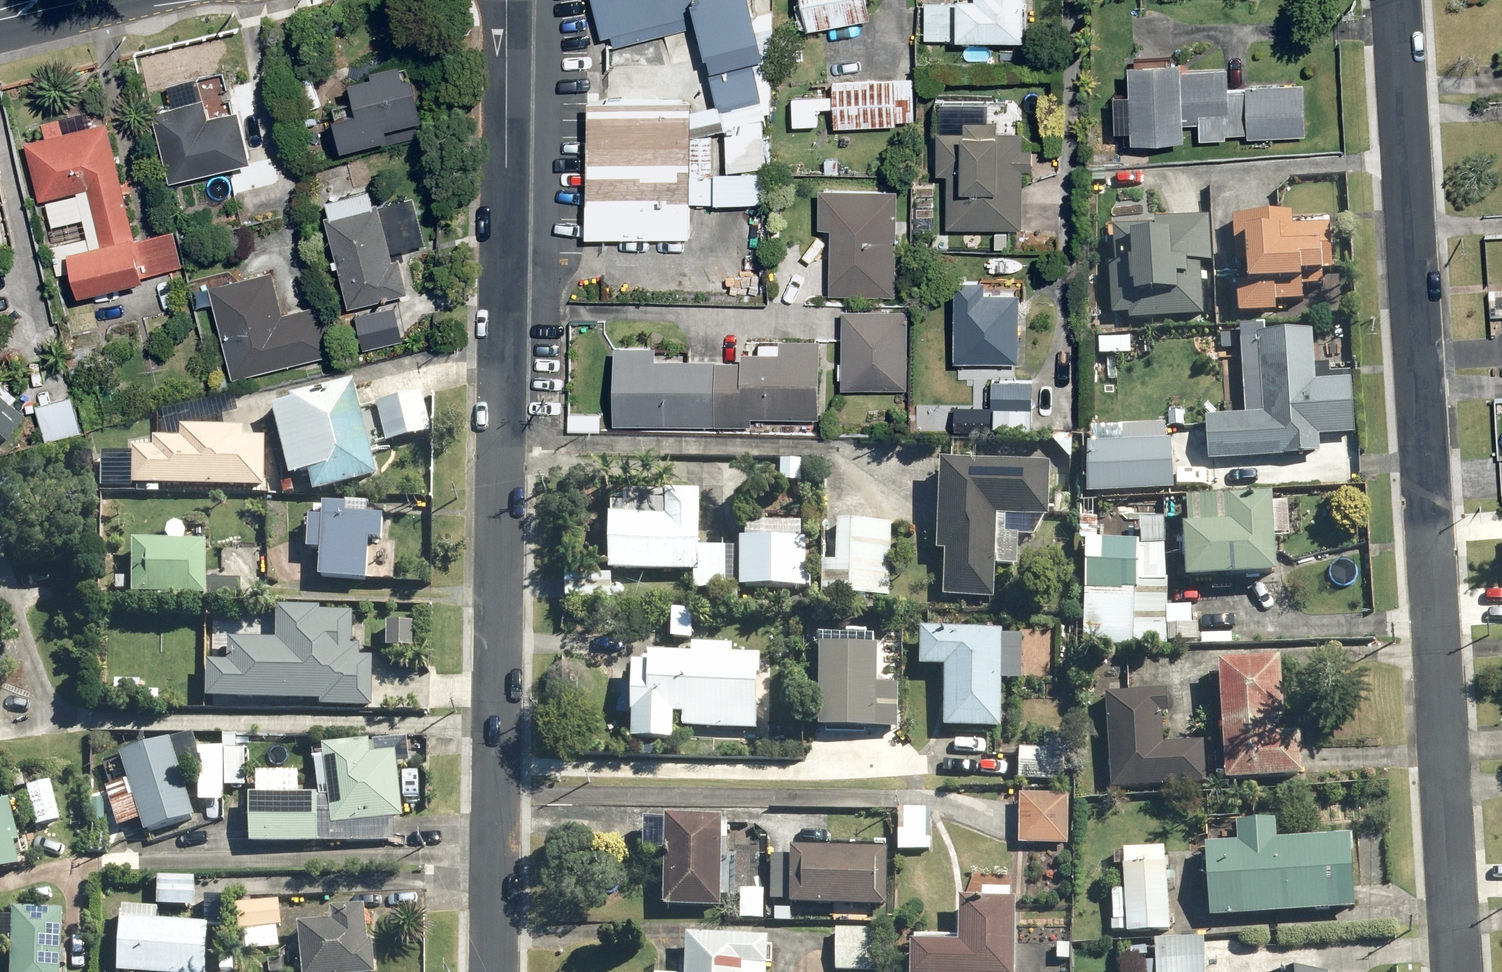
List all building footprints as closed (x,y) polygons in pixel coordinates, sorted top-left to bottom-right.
[(602,20),(681,0),(597,0),(602,20)] [(719,91),(694,95),(691,188),(761,194),(770,78),(750,0),(696,0),(719,91)] [(809,27),(873,15),(870,0),(804,0),(809,27)] [(960,3),(923,3),(923,37),(1028,36),(1028,0),(960,0),(960,3)] [(1132,138),(1185,140),(1185,123),(1200,123),(1200,136),(1228,137),(1228,131),(1245,131),(1245,136),(1307,137),(1308,84),(1229,82),(1230,68),(1184,67),(1184,56),(1135,54),(1132,138)] [(407,58),(376,67),(378,72),(355,79),(363,108),(337,116),(346,147),(395,133),(392,122),(427,112),(415,72),(411,74),(407,58)] [(835,80),(835,95),(794,95),(794,122),(817,122),(817,105),(835,105),(835,125),(904,125),(905,94),(914,94),(914,75),(905,75),(895,74),(895,77),(869,77),(869,80),(835,80)] [(690,96),(596,92),(590,225),(685,229),(690,96)] [(202,122),(195,97),(151,111),(172,182),(252,158),(238,111),(202,122)] [(70,240),(83,293),(146,278),(145,274),(180,266),(171,230),(136,238),(107,120),(93,123),(89,108),(42,119),(46,135),(26,140),(40,196),(45,195),(52,224),(84,216),(89,236),(70,240)] [(1024,127),(1015,127),(996,126),(996,119),(965,117),(964,124),(938,123),(935,170),(949,171),(946,228),(968,229),(967,252),(1012,254),(1013,227),(1020,227),(1022,168),(1032,168),(1033,148),(1023,147),(1024,127)] [(820,182),(818,226),(833,227),(831,291),(895,293),(898,185),(820,182)] [(331,198),(335,215),(330,216),(351,306),(410,291),(400,247),(428,240),(418,196),(376,205),(372,188),(331,198)] [(1211,217),(1157,216),(1157,228),(1116,226),(1115,265),(1113,265),(1111,315),(1203,317),(1205,268),(1191,268),(1192,262),(1210,263),(1211,217)] [(1296,227),(1296,217),(1235,216),(1234,265),(1251,265),(1250,284),(1234,284),(1233,313),(1278,315),(1279,301),(1305,302),(1306,278),(1333,279),(1334,228),(1296,227)] [(284,315),(274,270),(212,283),(233,378),(337,355),(329,320),(318,323),(315,308),(284,315)] [(989,287),(989,275),(958,274),(955,358),(1018,361),(1021,288),(989,287)] [(1491,291),(1490,314),(1501,314),(1501,291),(1491,291)] [(367,350),(397,340),(402,355),(426,347),(420,328),(401,333),(391,301),(355,312),(367,350)] [(907,388),(911,306),(846,304),(842,385),(907,388)] [(1220,461),(1322,453),(1322,458),(1347,456),(1345,431),(1323,432),(1317,362),(1312,362),(1310,333),(1264,337),(1266,366),(1240,368),(1244,413),(1217,415),(1220,461)] [(1351,336),(1334,336),(1334,364),(1351,364),(1351,336)] [(612,421),(753,426),(753,415),(822,418),(825,339),(762,337),(761,348),(744,347),(743,357),(655,354),(656,344),(615,343),(612,421)] [(1110,378),(1113,343),(1098,341),(1095,377),(1110,378)] [(993,416),(994,408),(1033,409),(1034,380),(995,379),(994,401),(957,400),(957,414),(993,416)] [(313,475),(318,495),(379,481),(356,386),(276,405),(294,479),(313,475)] [(25,413),(0,390),(0,440),(25,413)] [(382,407),(390,443),(432,433),(424,398),(382,407)] [(107,490),(132,491),(133,482),(263,488),(266,437),(246,436),(246,430),(180,427),(180,439),(135,437),(127,444),(126,454),(122,455),(120,481),(108,480),(107,490)] [(1008,519),(1053,520),(1055,465),(942,462),(940,551),(945,551),(944,598),(997,600),(998,568),(1021,568),(1021,533),(1007,533),(1008,519)] [(609,569),(695,571),(695,589),(725,590),(727,547),(701,547),(702,492),(669,491),(668,516),(611,514),(609,569)] [(1097,540),(1098,500),(1083,499),(1082,540),(1097,540)] [(1252,511),(1252,500),(1188,500),(1189,580),(1275,579),(1274,499),(1256,500),(1256,511),(1252,511)] [(309,552),(323,553),(321,580),(368,583),(370,544),(385,545),(387,520),(349,518),(350,509),(326,508),(324,536),(310,535),(309,552)] [(1168,517),(1142,515),(1141,543),(1167,544),(1168,517)] [(851,565),(823,564),(822,592),(881,595),(882,565),(890,565),(892,523),(853,522),(851,565)] [(742,536),(740,587),(807,589),(809,538),(742,536)] [(134,597),(207,599),(243,600),(243,580),(208,579),(209,544),(136,542),(134,597)] [(1166,548),(1142,547),(1140,578),(1164,579),(1166,548)] [(1191,607),(1169,607),(1170,584),(1138,583),(1138,591),(1087,590),(1085,644),(1168,647),(1168,640),(1190,641),(1191,607)] [(322,612),(280,610),(279,638),(229,636),(228,648),(218,647),(217,664),(209,664),(207,701),(374,709),(376,658),(356,657),(358,625),(321,623),(322,612)] [(418,626),(388,624),(386,649),(416,650),(418,626)] [(1000,728),(1002,681),(1024,682),(1026,636),(1004,635),(1004,633),(923,629),(921,667),(946,668),(943,726),(1000,728)] [(633,740),(673,742),(675,716),(685,716),(685,727),(758,731),(762,656),(734,655),(735,646),(695,644),(694,657),(638,654),(633,740)] [(879,685),(880,647),(821,645),(819,728),(901,730),(901,699),(895,698),(896,686),(879,685)] [(1287,719),(1286,662),(1224,663),(1226,783),(1307,782),(1306,719),(1287,719)] [(1156,707),(1156,698),(1108,699),(1110,787),(1207,785),(1206,743),(1166,744),(1166,727),(1162,728),(1161,707),(1156,707)] [(224,737),(223,752),(201,751),(196,734),(122,758),(105,763),(113,789),(108,790),(121,831),(142,824),(146,836),(196,821),(183,776),(190,774),(203,776),(201,804),(224,807),(226,789),(247,791),(250,752),(239,752),(240,737),(224,737)] [(1067,751),(1019,748),(1018,764),(1066,767),(1067,751)] [(323,752),(324,761),(332,827),(402,819),(395,754),(356,758),(355,749),(323,752)] [(52,784),(28,790),(38,829),(61,824),(52,784)] [(1019,794),(1017,844),(1069,845),(1070,796),(1019,794)] [(321,798),(251,795),(249,843),(319,846),(321,798)] [(22,869),(16,846),(22,844),(12,800),(0,803),(0,874),(22,869)] [(927,851),(930,811),(904,809),(900,849),(927,851)] [(645,851),(670,853),(666,905),(718,908),(724,820),(672,817),(671,829),(647,827),(645,851)] [(1277,823),(1237,825),(1238,842),(1205,844),(1210,920),(1358,912),(1353,836),(1278,840),(1277,823)] [(1381,830),(1361,830),(1361,881),(1381,881),(1381,830)] [(1125,890),(1113,890),(1112,933),(1166,934),(1168,848),(1126,848),(1125,890)] [(795,849),(793,905),(885,908),(887,853),(795,849)] [(790,901),(791,857),(773,856),(772,900),(790,901)] [(199,881),(160,880),(159,908),(198,909),(199,881)] [(286,898),(286,907),(298,908),(299,884),(264,883),(264,897),(286,898)] [(765,920),(765,890),(743,890),(743,920),(765,920)] [(1017,892),(985,890),(985,899),(962,898),(960,944),(914,942),(913,971),(1013,971),(1017,892)] [(278,931),(282,931),(281,903),(241,904),(242,933),(247,933),(247,951),(279,949),(278,931)] [(208,925),(160,923),(160,911),(124,910),(124,921),(120,921),(119,947),(122,947),(121,971),(208,971),(210,929),(221,929),(222,905),(209,905),(208,925)] [(332,909),(332,912),(325,912),(325,925),(306,925),(305,971),(374,971),(375,941),(365,941),(366,910),(332,909)] [(67,912),(16,910),(13,971),(64,971),(67,912)] [(834,970),(881,971),(887,971),(889,931),(836,929),(834,970)] [(686,971),(769,971),(771,938),(688,935),(686,971)] [(1204,939),(1158,938),(1158,958),(1135,957),(1134,971),(1204,971),(1204,939)]
